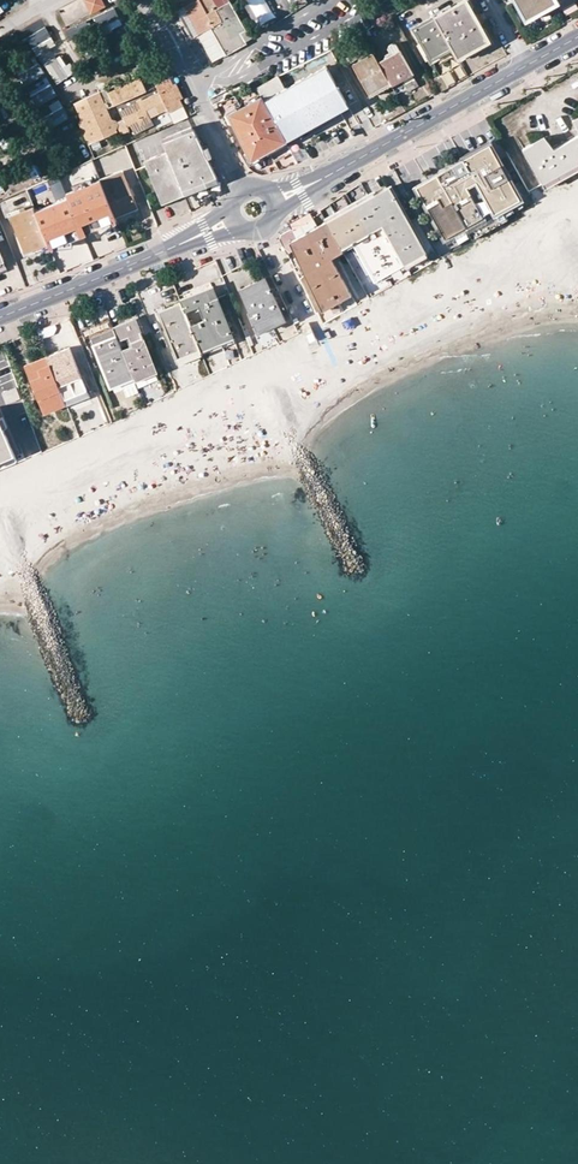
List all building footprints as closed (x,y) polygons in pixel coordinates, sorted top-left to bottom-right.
[(80,20),(107,6),(103,0),(79,0),(72,4),(80,20)] [(191,3),(187,5),(183,7),(199,33),(210,28),(226,56),(246,44),(240,33),(238,30),(244,27),(229,1),(219,8),(215,0),(189,0),(191,3)] [(275,18),(268,0),(250,0),(260,24),(275,18)] [(431,58),(451,47),(455,53),(457,57),(488,39),(467,0),(463,0),(414,26),(431,58)] [(526,20),(538,13),(558,2),(557,0),(515,0),(526,20)] [(28,34),(34,55),(55,50),(49,29),(28,34)] [(457,57),(459,60),(490,43),(488,39),(457,57)] [(390,51),(391,54),(379,61),(385,72),(390,81),(392,84),(404,77),(412,72),(398,47),(390,51)] [(331,51),(316,57),(321,67),(335,61),(331,51)] [(374,52),(353,64),(368,92),(380,86),(390,81),(385,72),(379,61),(374,52)] [(45,63),(55,84),(75,74),(65,53),(45,63)] [(460,79),(467,75),(459,60),(457,57),(455,53),(449,56),(451,64),(460,79)] [(40,64),(19,74),(25,87),(46,76),(40,64)] [(266,105),(285,140),(326,117),(348,105),(326,65),(285,88),(278,75),(256,86),(261,95),(266,105)] [(446,65),(438,70),(444,80),(452,76),(446,65)] [(444,80),(447,86),(455,82),(452,76),(444,80)] [(106,94),(112,107),(144,90),(138,78),(106,94)] [(154,104),(158,112),(167,108),(168,112),(182,105),(169,78),(155,85),(158,91),(119,110),(126,126),(130,124),(135,133),(153,125),(145,108),(154,104)] [(392,84),(390,81),(380,86),(368,92),(370,96),(392,84)] [(35,106),(57,99),(52,85),(30,92),(35,106)] [(102,90),(97,93),(105,110),(112,107),(106,94),(104,89),(102,90)] [(97,93),(74,104),(82,120),(87,130),(87,131),(92,141),(93,143),(115,132),(110,121),(105,110),(97,93)] [(261,95),(228,113),(250,160),(268,149),(285,140),(266,105),(261,95)] [(43,113),(51,128),(70,117),(61,102),(43,113)] [(115,132),(119,130),(115,122),(110,121),(115,132)] [(162,137),(163,142),(193,129),(191,125),(162,137)] [(215,175),(206,157),(203,150),(193,129),(163,142),(167,151),(169,157),(147,166),(160,198),(182,189),(181,185),(192,181),(194,185),(215,175)] [(570,139),(553,148),(544,137),(523,148),(542,182),(577,162),(577,134),(570,139)] [(491,142),(488,143),(517,195),(519,193),(491,142)] [(415,184),(443,236),(464,224),(471,238),(489,228),(484,219),(494,213),(491,209),(500,204),(517,195),(488,143),(434,173),(415,184)] [(206,157),(211,155),(207,147),(203,150),(206,157)] [(286,150),(272,156),(277,167),(291,160),(286,150)] [(145,161),(147,166),(169,157),(167,151),(145,161)] [(545,187),(577,168),(577,162),(542,182),(545,187)] [(126,212),(137,207),(122,171),(100,180),(115,216),(126,212)] [(160,198),(162,203),(218,181),(215,175),(194,185),(192,181),(181,185),(182,189),(160,198)] [(100,180),(100,179),(66,194),(68,199),(80,228),(89,224),(92,232),(99,229),(118,222),(115,216),(100,180)] [(415,184),(412,185),(441,237),(443,236),(415,184)] [(352,239),(374,277),(424,250),(388,185),(376,192),(326,220),(337,239),(340,246),(352,239)] [(84,237),(80,228),(68,199),(35,212),(49,246),(51,251),(84,237)] [(507,218),(500,204),(491,209),(494,213),(484,219),(489,228),(507,218)] [(33,206),(10,216),(25,255),(49,246),(35,212),(33,206)] [(311,214),(308,211),(288,223),(290,227),(291,230),(302,224),(313,218),(311,214)] [(347,288),(333,262),(330,256),(342,250),(340,246),(337,239),(326,220),(317,225),(313,218),(302,224),(291,230),(295,238),(289,241),(318,304),(347,288)] [(461,232),(447,239),(451,247),(465,240),(461,232)] [(330,256),(333,262),(345,256),(342,250),(330,256)] [(253,283),(240,289),(257,328),(283,316),(265,278),(253,283)] [(185,314),(199,309),(204,307),(208,318),(203,320),(193,323),(191,318),(188,320),(190,324),(200,349),(209,345),(208,341),(231,332),(212,285),(192,293),(179,299),(180,301),(185,314)] [(351,293),(347,288),(318,304),(321,309),(351,293)] [(169,306),(158,311),(177,358),(200,349),(190,324),(188,320),(185,314),(180,301),(169,306)] [(203,320),(208,318),(204,307),(199,309),(203,320)] [(317,335),(309,317),(301,321),(309,340),(317,335)] [(133,377),(155,368),(135,318),(123,323),(113,326),(117,335),(131,372),(133,377)] [(234,340),(231,332),(208,341),(209,345),(211,349),(234,340)] [(120,377),(131,372),(117,335),(106,339),(93,344),(111,386),(122,382),(120,377)] [(58,352),(47,356),(63,397),(64,399),(86,390),(69,347),(58,352)] [(177,358),(179,363),(202,354),(200,349),(177,358)] [(41,406),(63,397),(47,356),(34,361),(24,365),(41,406)] [(157,373),(155,368),(133,377),(135,382),(157,373)] [(120,377),(122,382),(133,377),(131,372),(120,377)] [(3,392),(7,401),(19,397),(15,388),(3,392)] [(64,399),(66,404),(89,396),(86,390),(64,399)] [(41,406),(44,413),(66,404),(64,399),(63,397),(41,406)] [(12,451),(3,429),(0,430),(0,428),(0,456),(12,451)] [(14,457),(12,451),(0,456),(0,463),(14,457)]
